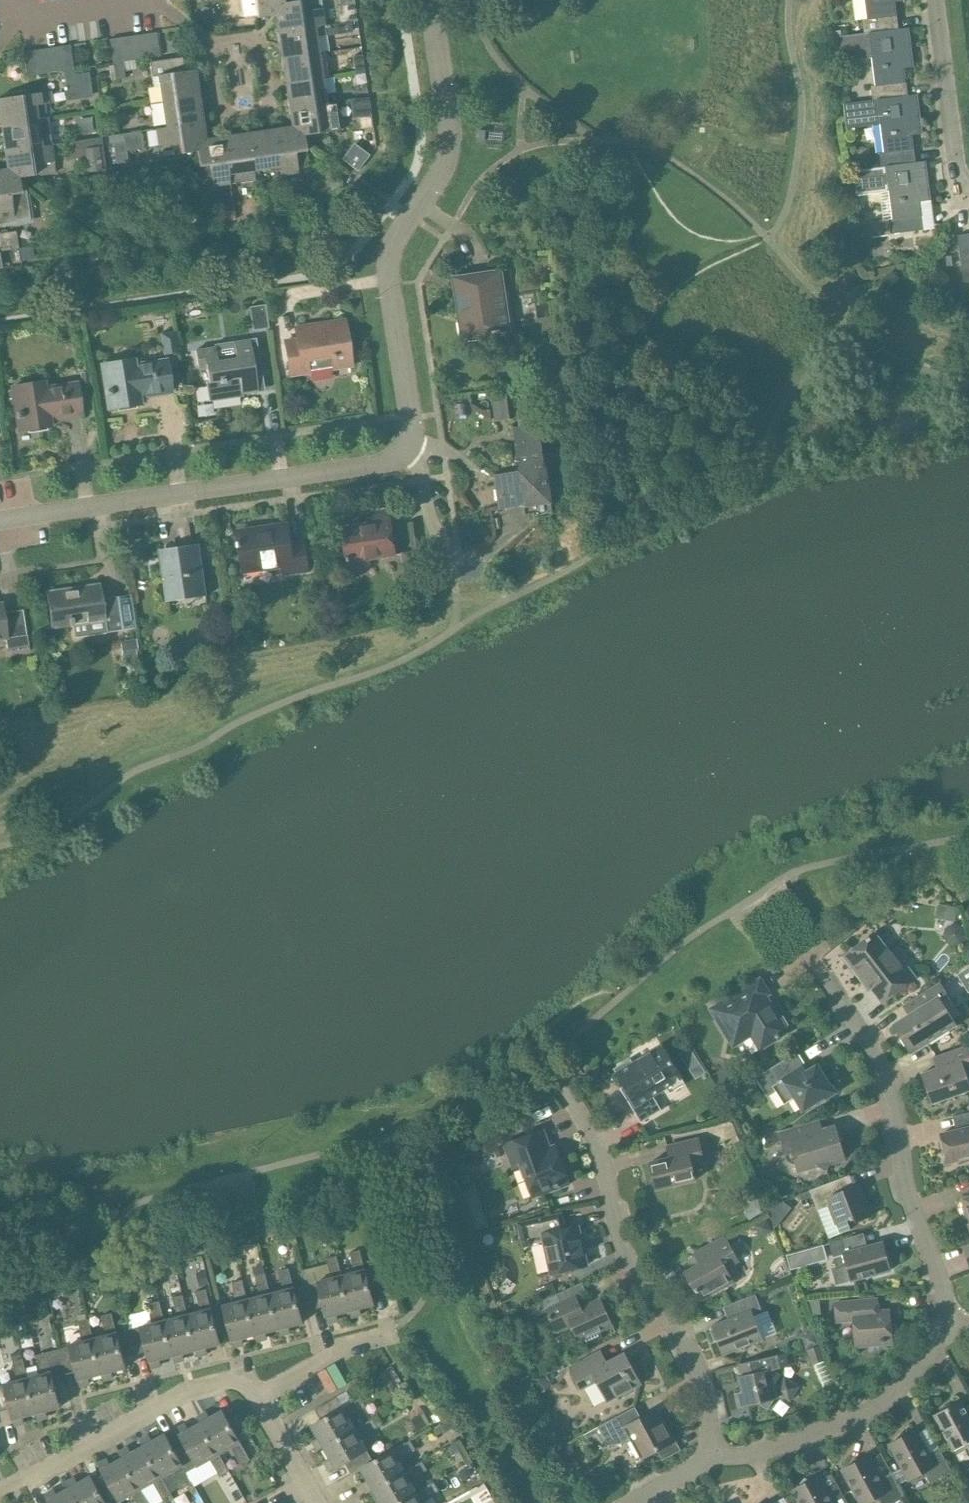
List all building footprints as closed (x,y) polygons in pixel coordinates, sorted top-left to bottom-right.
[(284,0),(256,0),(258,17),(276,14),(285,2),(284,0)] [(323,8),(322,0),(299,0),(285,2),(276,14),(279,31),(316,26),(316,27),(326,26),(323,8)] [(866,33),(866,34),(900,30),(900,29),(897,0),(867,0),(869,19),(864,20),(866,33)] [(354,3),(347,4),(349,22),(357,21),(354,3)] [(349,22),(347,4),(337,6),(339,23),(349,22)] [(320,52),(316,27),(316,26),(279,31),(282,57),(320,52)] [(909,96),(905,64),(914,63),(910,28),(900,29),(900,30),(866,34),(866,33),(837,37),(840,62),(874,57),(877,86),(871,86),(873,100),(873,101),(909,96)] [(156,32),(145,34),(149,57),(160,56),(156,32)] [(134,35),(138,59),(149,57),(145,34),(134,35)] [(134,35),(122,37),(126,61),(138,59),(134,35)] [(126,61),(122,37),(109,39),(113,64),(122,62),(122,61),(126,61)] [(63,70),(73,69),(70,45),(59,46),(62,70),(63,70)] [(47,48),(51,72),(62,70),(59,46),(47,48)] [(35,49),(39,74),(51,72),(47,48),(35,49)] [(26,76),(39,74),(35,49),(23,51),(26,76)] [(320,52),(282,57),(286,83),(324,78),(320,52)] [(364,72),(362,55),(352,56),(355,74),(364,72)] [(163,102),(200,97),(196,70),(185,71),(183,57),(150,62),(154,87),(160,87),(163,102)] [(125,78),(122,62),(113,64),(115,79),(125,78)] [(73,69),(63,70),(66,86),(64,87),(66,101),(93,97),(90,82),(76,84),(73,69)] [(327,104),(324,78),(286,83),(290,109),(327,104)] [(0,99),(0,118),(1,126),(48,120),(44,93),(35,94),(0,99)] [(882,167),(917,162),(914,131),(923,130),(918,95),(909,96),(873,101),(873,100),(845,104),(848,128),(882,124),(886,153),(880,154),(882,167)] [(163,102),(166,127),(166,128),(204,123),(200,97),(163,102)] [(369,97),(361,99),(363,116),(371,115),(369,97)] [(363,116),(361,99),(351,100),(353,118),(363,116)] [(337,102),(327,104),(290,109),(293,127),(304,135),(341,130),(339,119),(337,102)] [(1,126),(5,152),(52,145),(48,120),(1,126)] [(197,151),(206,140),(204,123),(166,128),(166,127),(157,129),(160,146),(180,143),(182,154),(197,151)] [(308,166),(304,135),(293,127),(275,129),(280,167),(281,176),(299,174),(298,167),(308,166)] [(254,171),(280,167),(275,129),(249,133),(254,171)] [(141,131),(133,132),(136,149),(143,148),(141,131)] [(136,149),(133,132),(124,134),(124,132),(109,134),(110,143),(114,142),(114,143),(124,142),(124,143),(125,142),(127,151),(136,149)] [(249,133),(223,137),(228,174),(229,174),(230,182),(256,179),(254,171),(249,133)] [(228,174),(223,137),(206,140),(197,151),(200,167),(202,180),(212,178),(213,186),(230,184),(230,182),(229,174),(228,174)] [(85,139),(76,141),(78,158),(86,157),(87,157),(86,148),(96,147),(103,146),(102,138),(95,139),(85,140),(85,139)] [(78,158),(76,141),(66,142),(68,159),(78,158)] [(126,151),(127,151),(125,142),(124,143),(124,142),(114,143),(113,144),(116,164),(128,162),(126,151)] [(369,154),(353,143),(342,159),(356,170),(369,154)] [(52,145),(5,152),(7,163),(8,170),(19,178),(24,177),(34,176),(56,172),(54,162),(52,145)] [(103,146),(96,147),(86,148),(87,157),(86,157),(88,172),(102,170),(101,165),(106,164),(103,146)] [(917,162),(882,167),(882,168),(853,172),(856,195),(890,190),(894,219),(871,222),(872,237),(926,230),(922,198),(931,197),(927,162),(918,164),(917,162)] [(8,170),(0,171),(0,225),(15,223),(15,222),(31,220),(27,194),(26,186),(21,187),(19,178),(8,170)] [(284,200),(302,198),(301,189),(283,191),(284,200)] [(303,206),(302,198),(284,200),(285,208),(303,206)] [(215,201),(216,210),(233,208),(232,199),(215,201)] [(235,216),(233,208),(216,210),(217,219),(235,216)] [(17,240),(16,231),(0,233),(0,242),(17,240)] [(959,236),(963,272),(968,271),(968,235),(959,236)] [(17,240),(0,242),(0,243),(1,251),(18,248),(17,240)] [(512,333),(503,271),(455,278),(464,340),(512,333)] [(269,328),(265,304),(249,307),(253,330),(269,328)] [(309,369),(334,365),(335,370),(353,367),(346,321),(296,329),(298,341),(286,343),(291,376),(309,374),(309,369)] [(180,354),(177,331),(160,334),(164,356),(180,354)] [(215,348),(195,351),(198,366),(206,365),(209,383),(207,383),(210,403),(244,397),(243,395),(259,393),(256,372),(261,372),(257,340),(256,339),(251,340),(215,345),(215,348)] [(136,366),(135,361),(104,365),(111,409),(142,405),(140,397),(172,392),(167,362),(136,366)] [(91,387),(89,372),(80,373),(82,388),(91,387)] [(47,389),(46,383),(14,387),(21,431),(52,427),(51,419),(82,414),(78,384),(47,389)] [(511,420),(507,394),(493,396),(496,422),(511,420)] [(553,511),(540,424),(514,428),(521,470),(519,470),(517,471),(515,472),(514,474),(512,476),(512,478),(511,480),(512,482),(499,484),(503,511),(526,507),(527,515),(553,511)] [(397,555),(389,507),(366,510),(368,525),(344,529),(349,562),(397,555)] [(262,535),(261,529),(239,532),(245,572),(293,565),(295,573),(309,571),(305,542),(291,545),(289,531),(262,535)] [(201,545),(160,551),(167,596),(168,601),(208,595),(207,590),(201,545)] [(421,581),(416,551),(402,553),(407,583),(421,581)] [(100,584),(48,592),(53,628),(73,625),(105,620),(107,633),(124,630),(119,597),(118,597),(102,599),(100,584)] [(2,602),(0,602),(0,639),(7,638),(8,649),(30,646),(24,608),(3,611),(2,602)] [(139,638),(124,639),(125,657),(140,656),(139,638)] [(894,957),(875,933),(845,956),(861,978),(864,976),(883,1002),(915,977),(898,954),(894,957)] [(778,1015),(757,981),(711,1009),(734,1046),(752,1035),(760,1049),(788,1032),(787,1030),(789,1025),(784,1015),(778,1015)] [(911,1015),(895,1025),(902,1036),(902,1040),(905,1045),(909,1046),(912,1052),(956,1025),(952,1019),(959,1014),(940,982),(920,995),(904,1005),(911,1015)] [(968,1044),(945,1053),(949,1064),(922,1073),(933,1103),(968,1090),(968,1081),(965,1071),(968,1069),(968,1045),(968,1044)] [(686,1082),(663,1045),(634,1062),(631,1057),(615,1067),(629,1091),(625,1093),(642,1121),(662,1108),(653,1093),(667,1085),(671,1091),(686,1082)] [(690,1047),(680,1054),(690,1070),(700,1063),(690,1047)] [(806,1073),(795,1054),(756,1077),(765,1091),(779,1083),(790,1101),(796,1097),(803,1110),(833,1091),(818,1066),(806,1073)] [(739,1085),(727,1065),(711,1075),(723,1095),(739,1085)] [(965,1113),(968,1128),(942,1134),(948,1161),(968,1157),(968,1112),(965,1113)] [(824,1130),(820,1119),(779,1132),(783,1144),(789,1142),(792,1152),(788,1160),(796,1164),(797,1170),(817,1164),(818,1166),(828,1171),(832,1162),(845,1158),(836,1127),(824,1130)] [(550,1147),(544,1129),(506,1144),(515,1169),(522,1167),(533,1197),(570,1183),(556,1145),(550,1147)] [(705,1161),(700,1137),(668,1145),(671,1156),(651,1161),(658,1188),(696,1179),(693,1164),(705,1161)] [(837,1192),(832,1181),(810,1189),(818,1210),(829,1205),(836,1224),(850,1218),(851,1220),(854,1218),(856,1222),(872,1216),(859,1183),(837,1192)] [(963,1199),(965,1202),(960,1205),(963,1212),(968,1211),(968,1214),(968,1197),(963,1199)] [(560,1230),(557,1214),(518,1223),(524,1246),(545,1241),(552,1273),(587,1265),(578,1226),(560,1230)] [(856,1249),(853,1236),(829,1242),(836,1268),(833,1269),(837,1284),(891,1270),(883,1242),(856,1249)] [(738,1261),(725,1237),(698,1252),(704,1262),(685,1272),(701,1300),(733,1282),(726,1268),(738,1261)] [(355,1272),(342,1276),(350,1311),(351,1311),(352,1316),(361,1314),(360,1309),(374,1305),(371,1295),(383,1292),(377,1267),(366,1270),(365,1270),(360,1250),(350,1253),(355,1272)] [(307,1285),(306,1285),(312,1309),(324,1306),(327,1317),(329,1322),(338,1320),(337,1314),(350,1311),(342,1276),(337,1256),(327,1259),(328,1264),(332,1279),(307,1285)] [(261,1297),(248,1300),(257,1335),(256,1335),(257,1340),(267,1338),(266,1332),(279,1329),(270,1294),(271,1294),(266,1274),(264,1266),(254,1268),(256,1277),(261,1297)] [(312,1309),(306,1285),(295,1288),(294,1288),(289,1268),(279,1271),(284,1291),(271,1294),(270,1294),(279,1329),(281,1335),(291,1332),(289,1327),(303,1323),(300,1312),(312,1309)] [(257,1335),(248,1300),(247,1300),(242,1280),(232,1283),(237,1302),(223,1306),(232,1341),(233,1341),(234,1346),(244,1344),(243,1338),(256,1335),(257,1335)] [(581,1283),(535,1304),(540,1314),(548,1311),(557,1330),(572,1324),(579,1340),(582,1338),(586,1346),(604,1338),(600,1330),(612,1324),(601,1299),(582,1308),(577,1297),(586,1293),(581,1283)] [(201,1312),(188,1315),(197,1350),(198,1355),(208,1353),(206,1347),(221,1343),(206,1289),(196,1292),(201,1312)] [(714,1327),(710,1329),(715,1341),(719,1340),(724,1354),(739,1348),(745,1350),(747,1345),(762,1339),(752,1313),(762,1309),(756,1294),(730,1304),(735,1317),(713,1326),(714,1327)] [(188,1315),(183,1295),(173,1298),(178,1317),(165,1321),(174,1356),(173,1356),(175,1361),(185,1359),(183,1353),(197,1350),(188,1315)] [(879,1312),(878,1299),(836,1302),(838,1321),(856,1319),(858,1345),(891,1342),(891,1340),(892,1340),(893,1339),(895,1338),(896,1337),(897,1336),(897,1335),(898,1333),(898,1332),(898,1330),(898,1329),(897,1327),(896,1326),(895,1325),(894,1324),(892,1324),(891,1324),(889,1324),(888,1312),(879,1312)] [(823,1314),(822,1300),(810,1301),(811,1315),(823,1314)] [(141,1327),(129,1330),(135,1355),(147,1352),(150,1362),(152,1367),(161,1365),(160,1359),(173,1356),(174,1356),(165,1321),(160,1301),(150,1304),(155,1323),(141,1327)] [(107,1335),(94,1339),(102,1374),(104,1379),(113,1377),(112,1371),(126,1368),(124,1358),(135,1355),(129,1330),(118,1333),(117,1333),(112,1313),(102,1316),(107,1335)] [(25,1319),(15,1322),(17,1330),(27,1328),(25,1319)] [(71,1346),(58,1349),(65,1374),(76,1371),(80,1385),(90,1382),(89,1377),(102,1374),(94,1339),(89,1319),(79,1322),(84,1341),(70,1344),(71,1346)] [(826,1360),(821,1346),(807,1351),(812,1365),(826,1360)] [(53,1377),(65,1374),(58,1349),(36,1355),(41,1375),(28,1378),(37,1413),(36,1413),(38,1418),(48,1416),(46,1411),(61,1407),(53,1377)] [(21,1351),(11,1354),(13,1360),(22,1357),(21,1351)] [(606,1363),(600,1352),(571,1368),(582,1388),(597,1380),(608,1401),(640,1383),(625,1354),(606,1363)] [(744,1391),(736,1393),(740,1408),(758,1403),(769,1410),(775,1399),(777,1399),(783,1397),(791,1401),(801,1386),(785,1376),(779,1386),(772,1384),(778,1375),(777,1369),(797,1364),(794,1352),(774,1356),(740,1364),(743,1376),(740,1376),(744,1391)] [(28,1378),(23,1358),(13,1361),(18,1380),(4,1384),(4,1385),(0,1386),(0,1412),(11,1409),(15,1425),(24,1422),(23,1416),(36,1413),(37,1413),(28,1378)] [(321,1420),(312,1425),(319,1438),(314,1441),(319,1449),(324,1447),(356,1429),(355,1428),(349,1416),(366,1406),(361,1397),(343,1408),(343,1407),(337,1397),(315,1409),(321,1420)] [(960,1401),(935,1415),(955,1451),(968,1443),(968,1417),(960,1401)] [(641,1418),(636,1406),(598,1426),(609,1446),(621,1444),(632,1437),(643,1457),(673,1440),(656,1410),(641,1418)] [(207,1413),(198,1418),(201,1423),(219,1454),(231,1448),(241,1465),(250,1460),(240,1442),(241,1442),(240,1442),(251,1436),(238,1414),(228,1420),(223,1411),(210,1418),(207,1413)] [(356,1429),(324,1447),(331,1459),(326,1461),(331,1470),(336,1467),(336,1468),(347,1462),(352,1472),(361,1467),(361,1468),(373,1461),(367,1450),(367,1449),(360,1437),(378,1427),(373,1418),(355,1428),(356,1429)] [(185,1444),(175,1450),(187,1472),(193,1483),(195,1486),(218,1473),(221,1477),(230,1472),(219,1454),(201,1423),(189,1430),(186,1425),(178,1430),(181,1435),(180,1435),(185,1444)] [(928,1454),(915,1431),(907,1436),(902,1433),(895,1442),(891,1445),(910,1480),(926,1472),(932,1483),(953,1472),(940,1448),(928,1454)] [(187,1472),(175,1450),(165,1434),(153,1441),(150,1436),(141,1441),(144,1446),(162,1478),(162,1477),(174,1471),(184,1488),(193,1483),(187,1472)] [(393,1449),(373,1461),(361,1468),(368,1481),(364,1483),(369,1492),(373,1489),(405,1471),(398,1459),(416,1449),(410,1440),(393,1450),(393,1449)] [(172,1495),(162,1477),(162,1478),(144,1446),(132,1453),(129,1448),(120,1453),(123,1458),(123,1457),(142,1489),(153,1482),(163,1500),(172,1495)] [(142,1489),(123,1457),(123,1458),(111,1464),(108,1460),(99,1465),(102,1470),(107,1479),(119,1501),(120,1502),(132,1494),(137,1502),(149,1502),(141,1489),(142,1489)] [(869,1457),(860,1462),(856,1458),(848,1468),(844,1470),(862,1502),(869,1502),(879,1498),(882,1502),(897,1502),(906,1498),(893,1474),(882,1480),(869,1457)] [(417,1492),(410,1480),(427,1470),(422,1461),(405,1471),(373,1489),(380,1501),(377,1502),(396,1502),(417,1492)] [(67,1483),(70,1488),(79,1502),(116,1502),(119,1501),(107,1479),(96,1485),(91,1476),(79,1483),(76,1478),(67,1483)] [(819,1477),(810,1482),(806,1479),(799,1488),(794,1491),(801,1502),(848,1502),(843,1494),(832,1501),(819,1477)] [(422,1501),(439,1491),(434,1482),(417,1492),(396,1502),(423,1502),(422,1501)] [(70,1488),(58,1495),(55,1490),(46,1495),(48,1499),(50,1502),(79,1502),(70,1488)]
